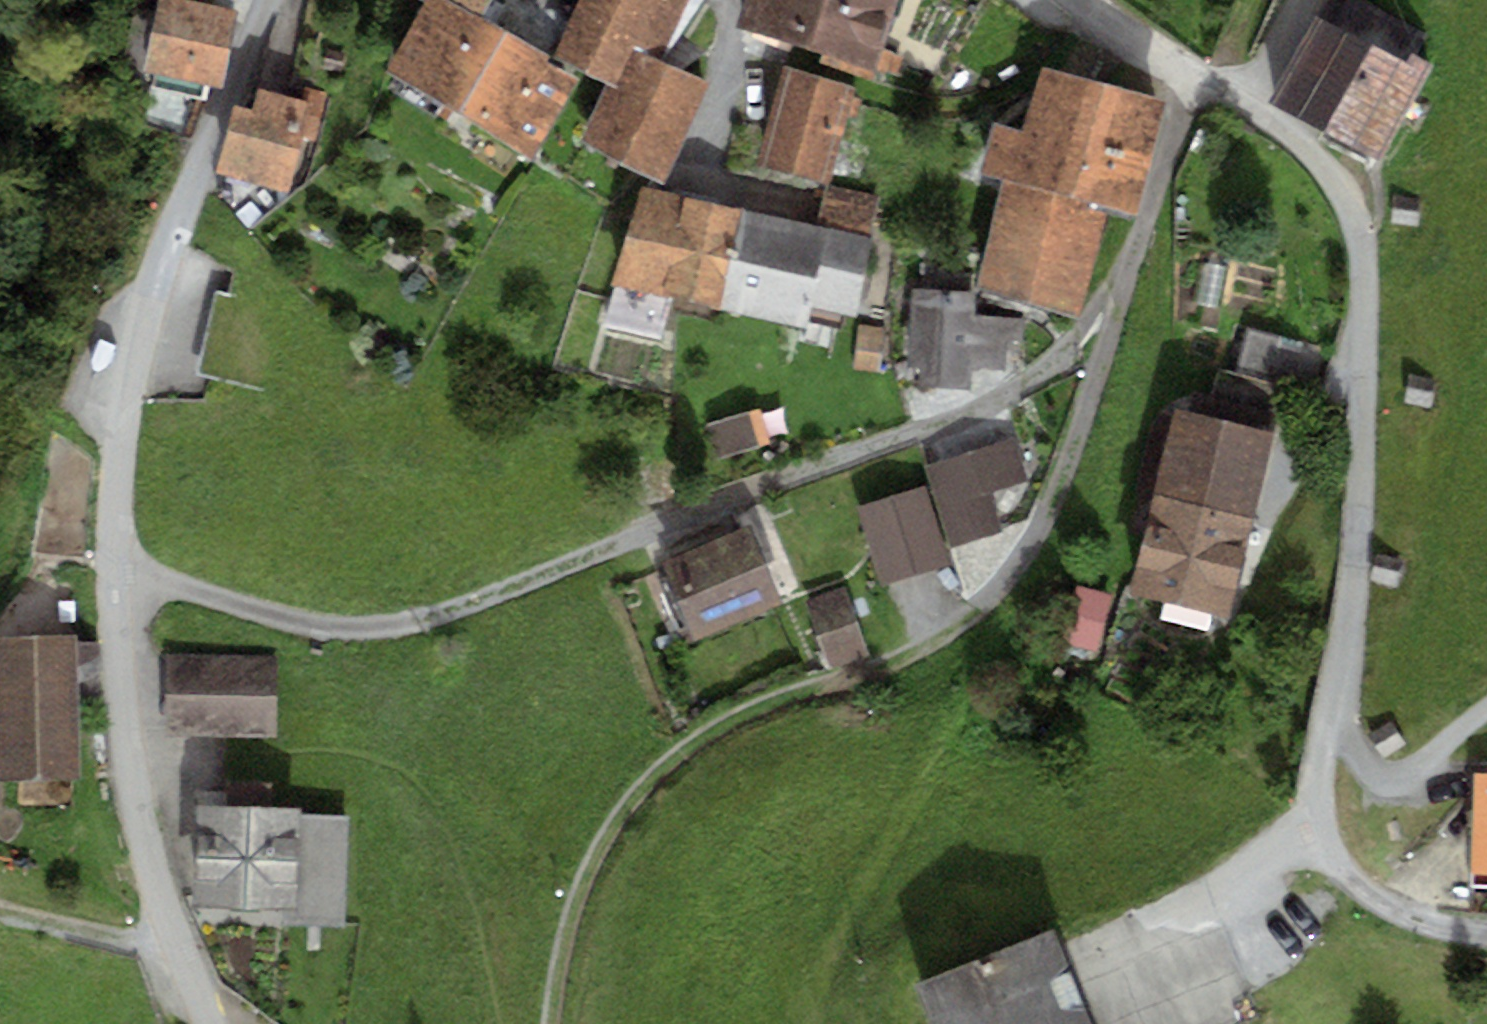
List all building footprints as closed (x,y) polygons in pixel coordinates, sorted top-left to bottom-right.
[(143,69),(154,71),(151,85),(203,97),(206,83),(220,86),(237,9),(214,4),(215,0),(159,0),(143,69)] [(437,0),(425,0),(387,65),(456,109),(504,29),(483,18),(437,0)] [(483,18),(492,0),(437,0),(483,18)] [(554,58),(611,83),(631,50),(659,63),(689,0),(580,0),(554,58)] [(820,0),(744,0),(736,25),(804,45),(820,0)] [(804,45),(875,72),(877,63),(897,73),(903,57),(883,46),(898,0),(820,0),(804,45)] [(1378,158),(1423,75),(1409,67),(1427,34),(1363,0),(1345,0),(1331,25),(1316,17),(1271,101),(1378,158)] [(504,29),(459,111),(533,155),(575,78),(546,62),(550,55),(504,29)] [(326,49),(322,63),(340,68),(344,55),(326,49)] [(611,83),(581,134),(661,181),(711,86),(659,63),(631,50),(611,83)] [(979,171),(1004,179),(1107,206),(1134,213),(1167,99),(1044,63),(1023,128),(993,119),(979,171)] [(783,66),(758,159),(828,178),(846,115),(857,117),(861,100),(850,96),(852,86),(783,66)] [(306,102),(260,90),(254,111),(238,106),(220,173),(290,192),(304,140),(316,143),(328,95),(309,90),(306,102)] [(1004,179),(976,285),(1075,318),(1107,206),(1004,179)] [(877,195),(827,184),(822,221),(870,232),(877,195)] [(719,307),(745,208),(640,186),(603,317),(661,331),(673,294),(719,307)] [(1396,194),(1390,220),(1416,226),(1422,200),(1396,194)] [(803,328),(809,305),(858,314),(871,236),(745,208),(719,307),(803,328)] [(974,291),(911,288),(907,365),(921,366),(920,386),(971,388),(972,368),(1004,369),(1005,337),(1021,338),(1022,318),(973,316),(974,291)] [(860,323),(854,369),(877,373),(883,327),(860,323)] [(1249,327),(1237,372),(1302,389),(1307,390),(1319,347),(1249,327)] [(1189,410),(1175,407),(1155,490),(1255,515),(1282,409),(1296,413),(1302,389),(1237,372),(1218,368),(1212,395),(1194,391),(1189,410)] [(1436,379),(1409,374),(1404,404),(1431,409),(1436,379)] [(754,410),(707,423),(717,457),(763,444),(754,410)] [(1013,437),(925,463),(951,546),(1007,529),(995,490),(1026,481),(1013,437)] [(925,485),(854,506),(878,585),(949,563),(925,485)] [(1255,515),(1153,491),(1130,591),(1165,599),(1160,618),(1209,629),(1212,615),(1231,620),(1255,515)] [(745,525),(660,559),(693,641),(778,607),(745,525)] [(843,588),(805,601),(829,669),(867,656),(843,588)] [(1114,595),(1078,588),(1068,640),(1104,647),(1114,595)] [(0,634),(0,780),(79,776),(75,686),(102,671),(100,638),(77,639),(77,630),(0,634)] [(158,653),(157,727),(273,728),(274,655),(158,653)] [(1391,720),(1367,734),(1382,758),(1406,744),(1391,720)] [(1473,772),(1469,872),(1486,872),(1486,772),(1473,772)] [(224,806),(194,805),(191,907),(285,909),(284,922),(345,923),(348,816),(305,815),(305,809),(273,808),(273,782),(225,780),(224,806)] [(905,978),(920,1023),(1076,1023),(1044,931),(905,978)]
